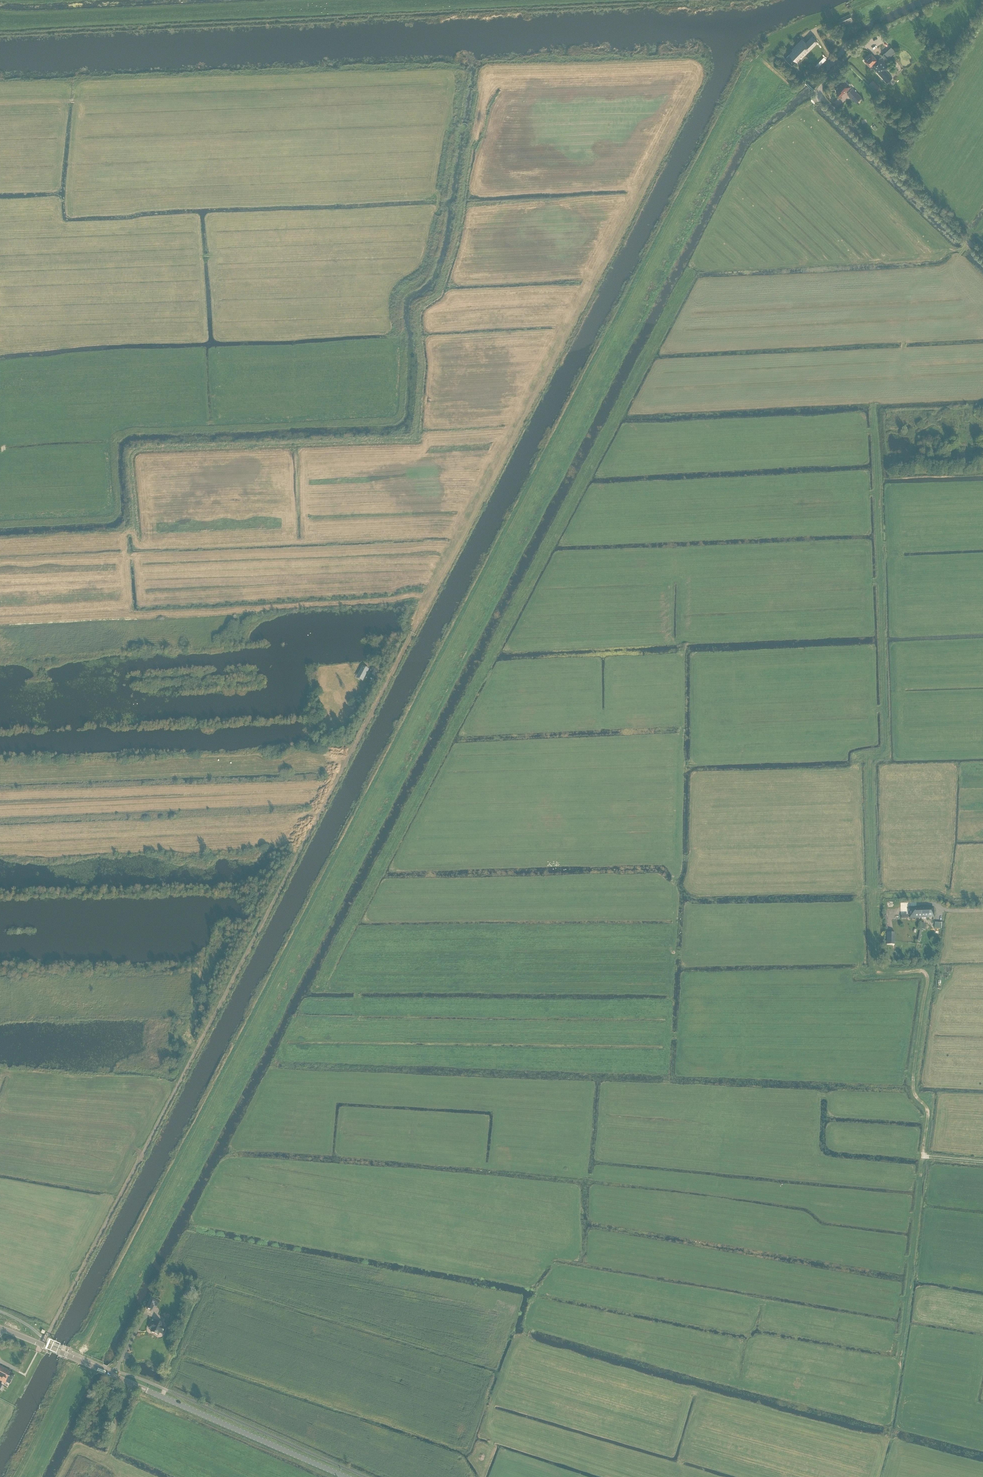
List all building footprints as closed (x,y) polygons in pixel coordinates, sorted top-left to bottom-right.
[(842,25),(853,20),(850,14),(839,19),(842,25)] [(811,48),(817,41),(812,36),(806,43),(802,39),(792,49),(793,50),(785,58),(792,65),(800,57),(801,58),(811,48)] [(877,60),(871,54),(864,60),(870,66),(871,65),(887,82),(892,77),(885,70),(889,67),(880,57),(877,60)] [(817,68),(826,59),(824,57),(815,66),(817,68)] [(845,92),(850,86),(843,79),(837,86),(838,87),(835,90),(837,92),(836,92),(840,96),(844,91),(845,92)] [(875,92),(880,88),(877,84),(873,80),(869,84),(875,92)] [(856,102),(861,97),(853,89),(848,94),(856,102)] [(377,677),(381,669),(376,666),(374,671),(372,674),(377,677)] [(364,679),(368,670),(363,667),(358,676),(364,679)] [(928,908),(928,907),(909,907),(909,915),(910,915),(910,918),(928,918),(928,917),(934,917),(934,908),(928,908)] [(925,930),(928,923),(922,923),(919,934),(921,934),(922,929),(925,930)] [(887,932),(887,945),(895,945),(895,932),(887,932)] [(157,1307),(159,1301),(151,1297),(146,1308),(152,1311),(154,1306),(157,1307)] [(156,1322),(152,1320),(151,1322),(149,1328),(152,1329),(151,1332),(158,1335),(159,1332),(163,1334),(165,1329),(162,1327),(163,1324),(156,1321),(156,1322)] [(0,1366),(0,1380),(5,1383),(6,1382),(10,1384),(14,1375),(8,1372),(9,1370),(0,1366)]
